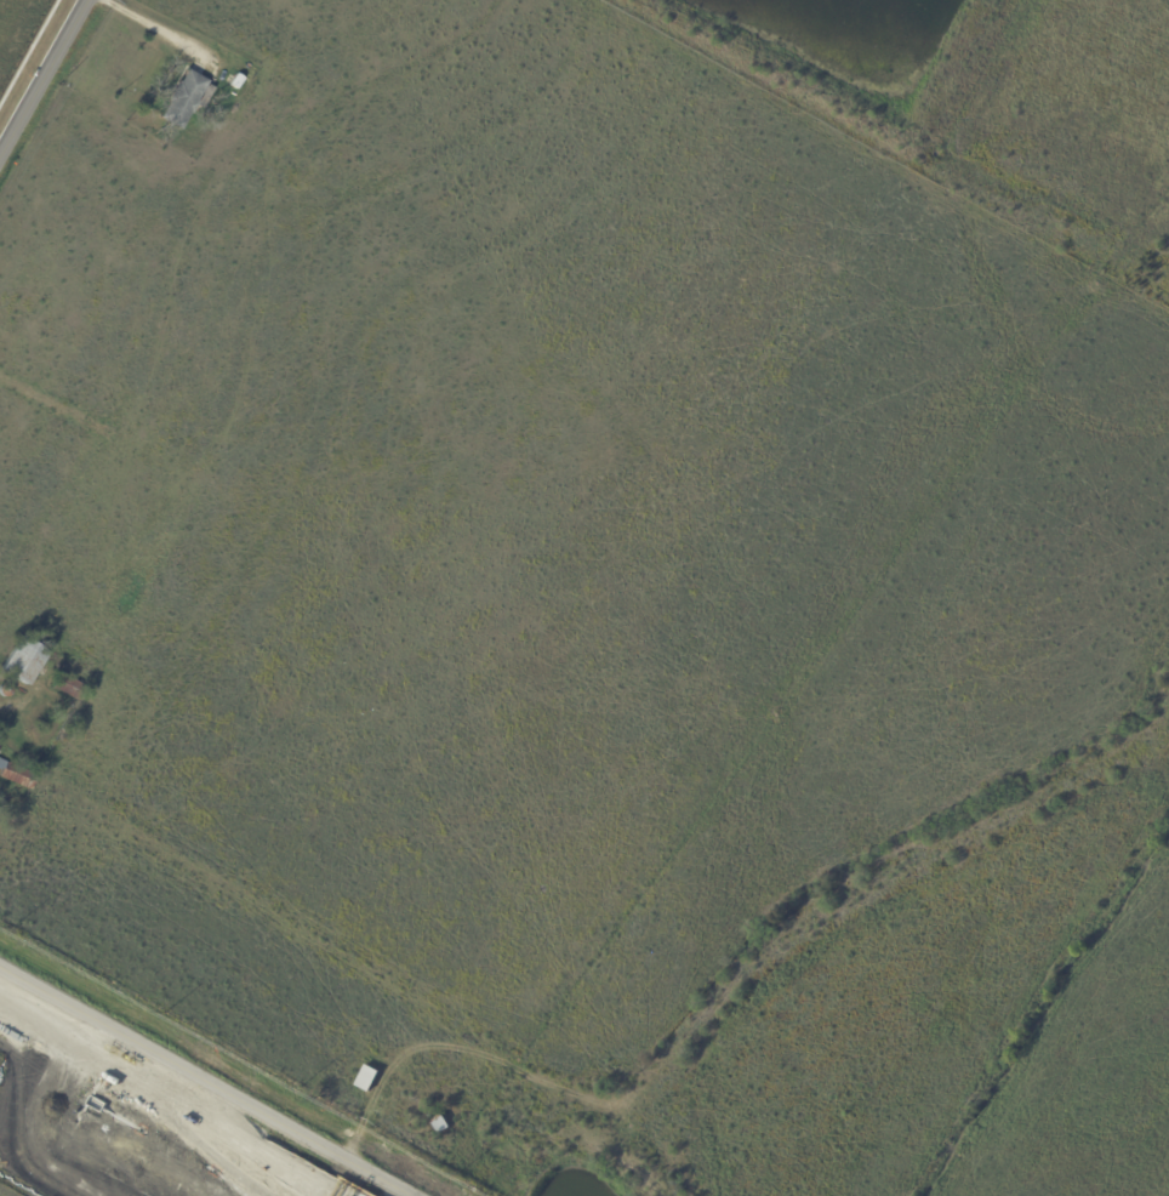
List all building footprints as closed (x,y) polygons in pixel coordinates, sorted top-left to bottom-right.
[(193,75),(207,82),(205,86),(213,90),(201,110),(193,107),(179,131),(159,120),(169,103),(167,102),(177,82),(179,84),(186,72),(193,75)] [(234,74),(243,78),(235,90),(228,85),(234,74)] [(24,688),(0,672),(0,667),(18,637),(46,654),(24,688)] [(30,791),(0,780),(4,771),(0,770),(0,761),(36,775),(30,791)] [(443,1115),(451,1129),(452,1128),(457,1138),(454,1140),(455,1144),(447,1147),(441,1135),(439,1135),(432,1122),(443,1115)]
